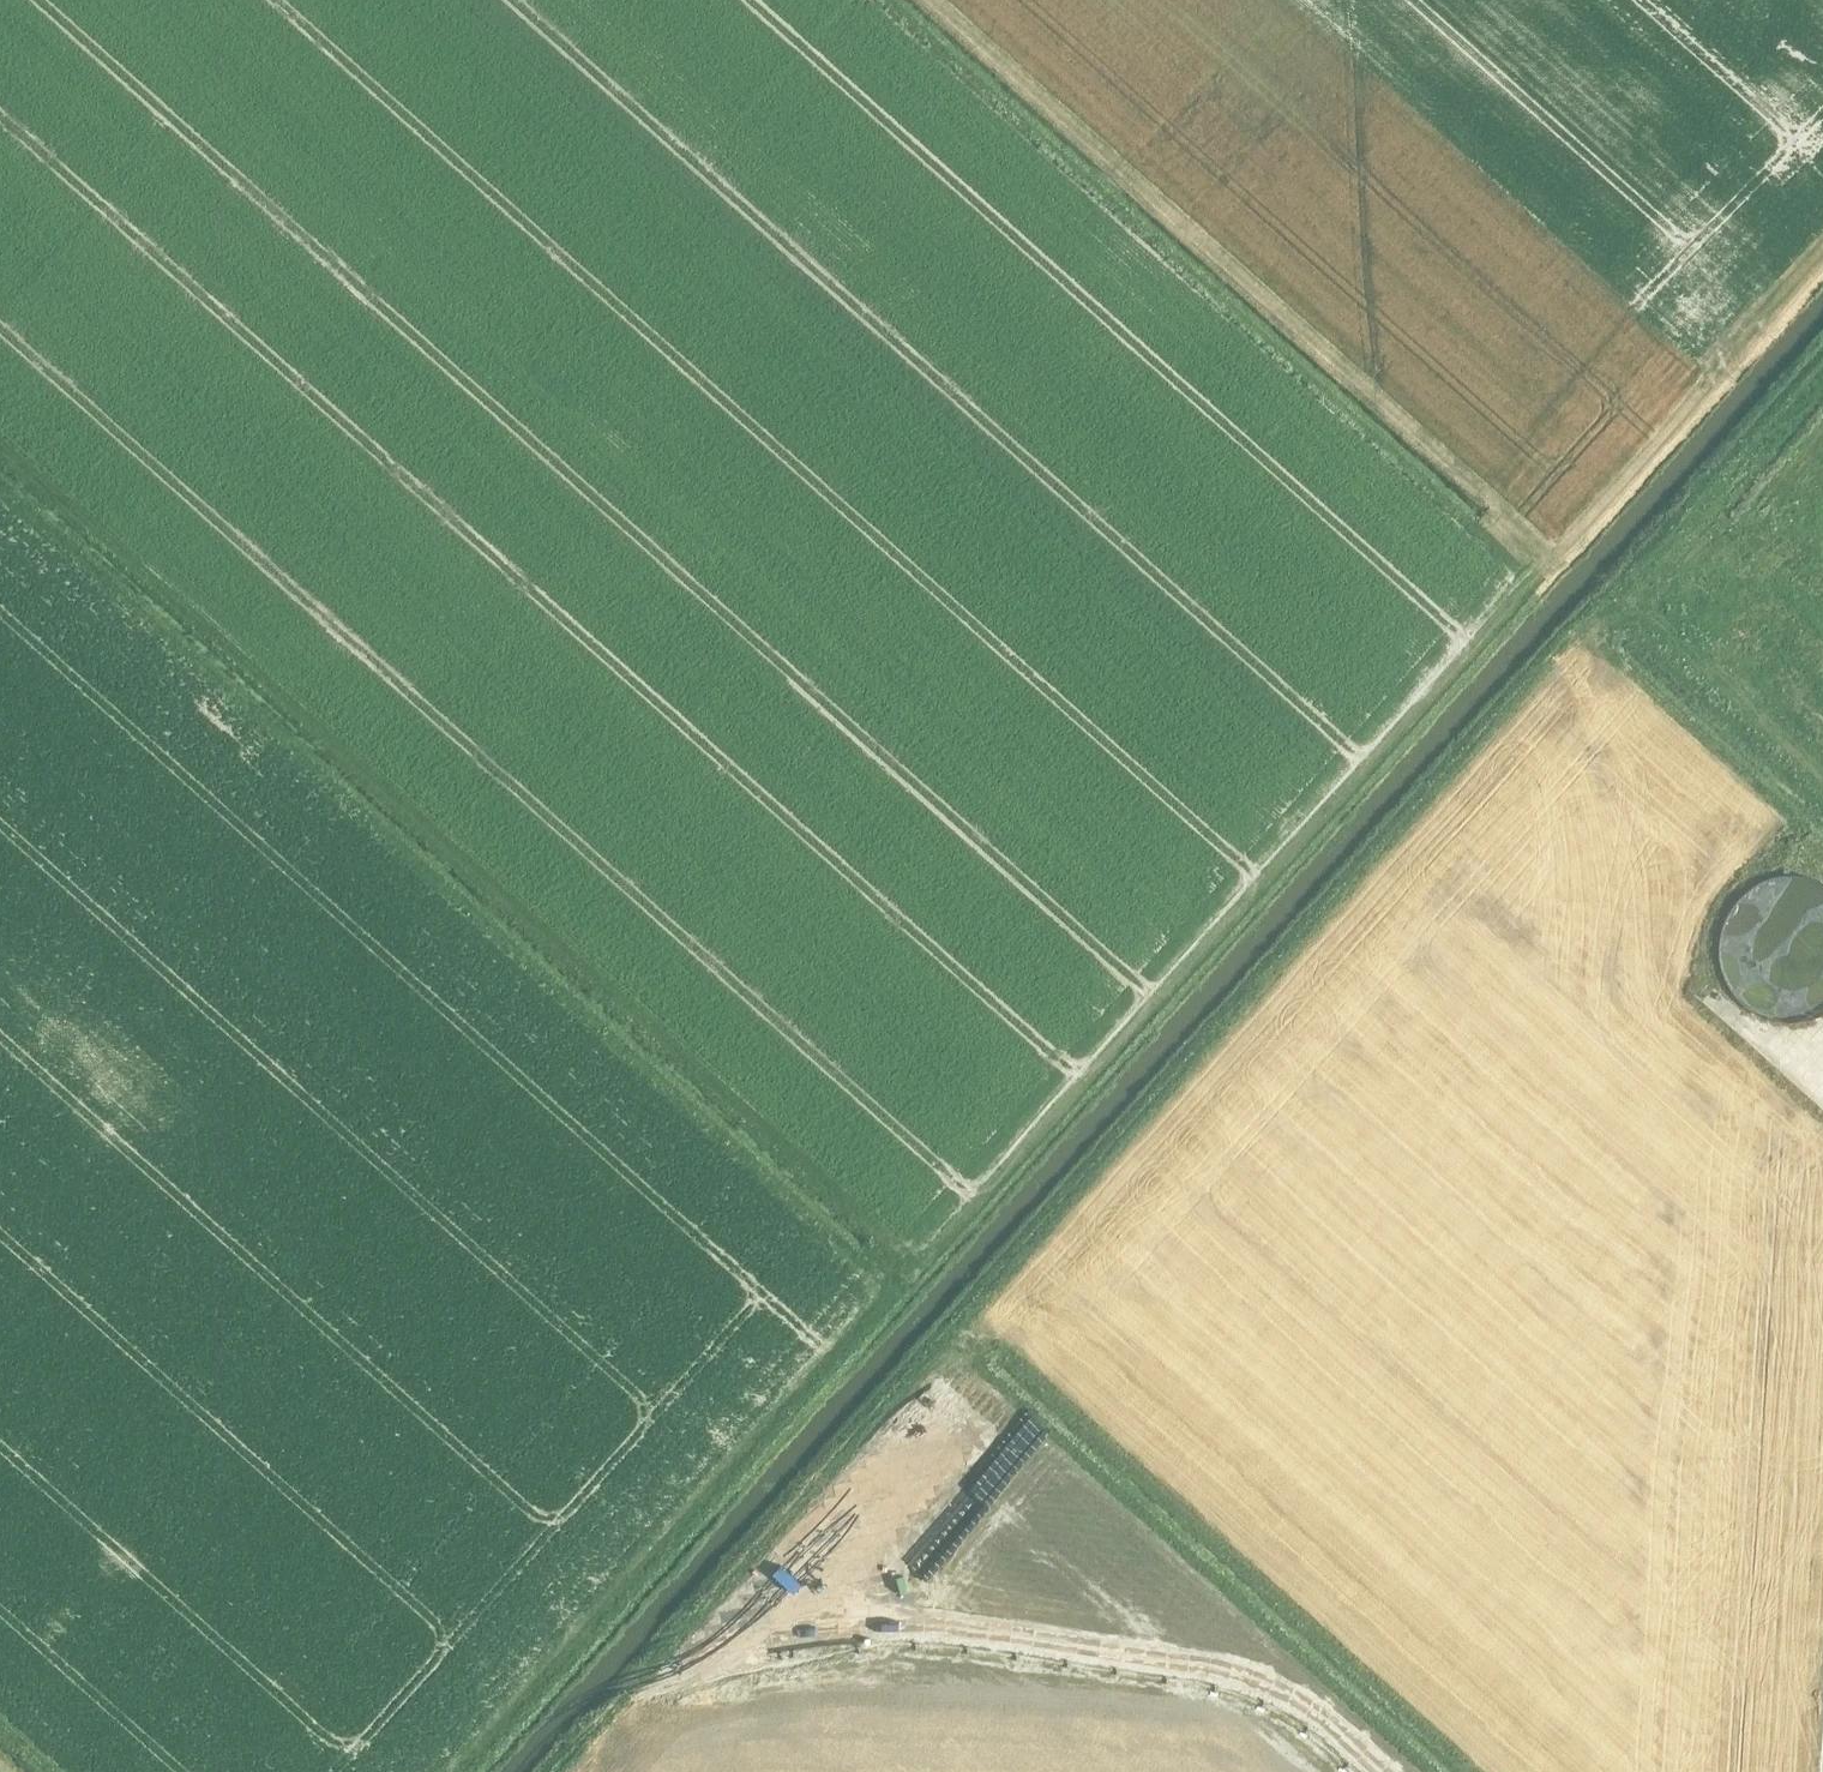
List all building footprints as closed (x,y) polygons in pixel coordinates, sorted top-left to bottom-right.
[(1822,1000),(1822,880),(1791,877),(1747,885),(1738,969),(1665,983),(1822,1000)]
